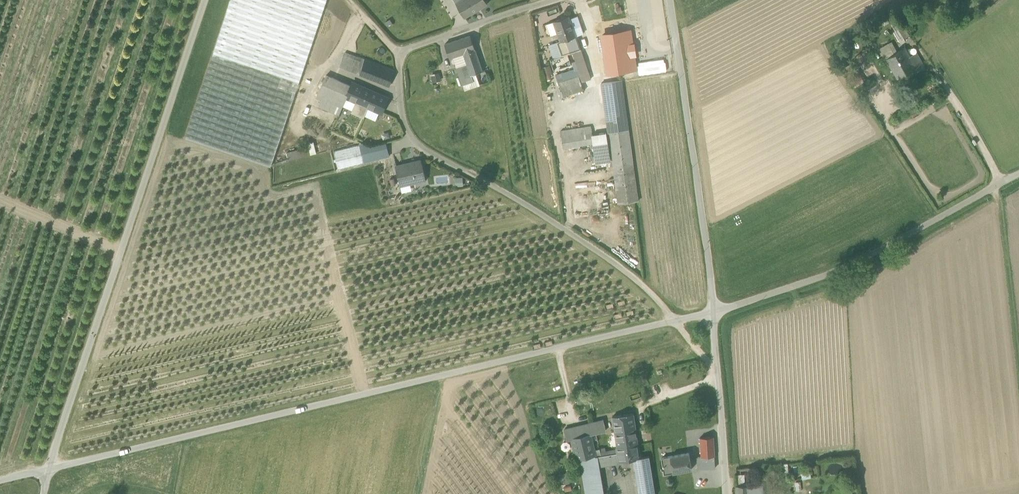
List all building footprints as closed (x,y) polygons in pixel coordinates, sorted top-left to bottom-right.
[(271,167),(326,0),(231,0),(185,138),(271,167)] [(464,18),(487,4),(485,0),(454,0),(464,18)] [(561,41),(576,36),(570,19),(569,16),(553,21),(560,41),(561,41)] [(577,16),(570,19),(576,36),(584,33),(577,16)] [(897,26),(905,37),(910,33),(903,22),(897,26)] [(636,68),(631,31),(624,32),(629,69),(636,68)] [(603,35),(608,72),(629,69),(624,32),(603,35)] [(455,56),(464,53),(475,50),(470,36),(445,44),(450,58),(455,56)] [(576,36),(561,41),(566,54),(573,52),(581,49),(580,49),(576,36)] [(880,48),(886,58),(890,56),(884,45),(880,48)] [(886,58),(897,79),(916,67),(909,55),(905,48),(890,56),(886,58)] [(559,82),(564,96),(583,90),(581,82),(591,79),(581,49),(580,49),(581,49),(573,52),(580,74),(559,82)] [(834,55),(842,66),(850,60),(842,49),(834,55)] [(464,53),(466,62),(478,58),(475,50),(464,53)] [(909,55),(916,67),(921,63),(914,52),(909,55)] [(345,53),(343,57),(351,60),(347,69),(360,74),(364,60),(345,53)] [(455,56),(460,71),(468,68),(466,62),(464,53),(455,56)] [(340,66),(347,69),(351,60),(343,57),(340,66)] [(482,71),(478,58),(466,62),(468,68),(470,75),(476,73),(482,71)] [(360,74),(390,86),(394,70),(364,60),(360,74)] [(460,71),(464,83),(472,81),(470,75),(468,68),(460,71)] [(441,81),(439,72),(430,74),(432,83),(441,81)] [(472,81),(464,83),(462,84),(464,90),(480,85),(476,73),(470,75),(472,81)] [(346,98),(351,86),(326,75),(317,97),(322,99),(342,107),(343,106),(346,98)] [(602,83),(604,103),(624,100),(621,80),(602,83)] [(346,98),(356,102),(368,108),(379,113),(381,113),(388,98),(353,82),(351,86),(346,98)] [(346,98),(343,106),(352,111),(356,102),(346,98)] [(342,107),(322,99),(319,106),(339,114),(342,107)] [(613,132),(628,130),(624,100),(604,103),(608,129),(612,128),(613,132)] [(365,116),(368,108),(356,102),(352,111),(351,113),(364,118),(365,116)] [(368,108),(365,116),(376,121),(379,113),(368,108)] [(593,143),(594,154),(609,152),(606,133),(596,135),(594,126),(561,131),(563,148),(593,143)] [(609,133),(618,204),(638,201),(628,130),(613,132),(609,133)] [(388,132),(381,134),(384,141),(391,138),(388,132)] [(314,141),(307,143),(308,147),(310,155),(317,153),(314,141)] [(360,143),(359,145),(364,163),(390,156),(386,143),(367,146),(360,143)] [(359,145),(334,151),(338,169),(364,163),(359,145)] [(310,155),(308,147),(286,152),(288,161),(310,155)] [(611,164),(609,152),(594,154),(596,166),(611,164)] [(396,166),(400,185),(410,182),(426,179),(421,160),(396,166)] [(462,177),(455,177),(456,187),(463,186),(462,177)] [(410,182),(400,185),(402,192),(412,190),(410,182)] [(612,417),(617,446),(638,444),(633,414),(612,417)] [(603,420),(590,424),(593,434),(606,431),(603,420)] [(590,435),(590,434),(587,424),(564,430),(567,440),(568,440),(570,439),(589,434),(590,435)] [(594,451),(590,435),(589,434),(570,439),(576,460),(581,459),(580,459),(595,455),(594,451)] [(700,437),(701,457),(706,457),(714,456),(713,437),(700,437)] [(640,458),(638,444),(617,446),(617,449),(618,453),(619,461),(633,458),(640,458)] [(620,462),(619,461),(618,453),(602,456),(598,457),(599,466),(620,462)] [(689,453),(670,456),(673,473),(691,469),(689,453)] [(586,493),(604,493),(599,466),(598,457),(596,457),(595,455),(580,459),(581,459),(585,485),(586,493)] [(639,493),(655,493),(649,456),(640,458),(633,458),(639,493)] [(664,474),(673,473),(670,456),(661,458),(664,474)] [(707,466),(707,469),(715,468),(714,456),(706,457),(707,466)] [(568,473),(558,475),(560,485),(570,483),(568,473)] [(749,485),(737,486),(737,493),(749,493),(749,485)] [(749,493),(763,493),(762,487),(759,485),(749,485),(749,493)]
